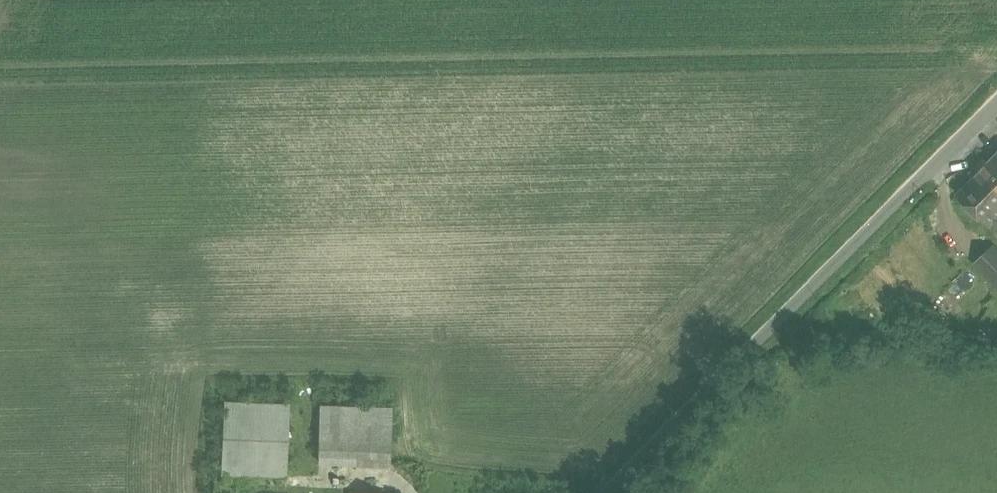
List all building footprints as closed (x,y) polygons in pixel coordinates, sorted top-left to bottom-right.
[(983,171),(996,185),(996,156),(983,171)] [(983,171),(960,194),(996,231),(996,185),(983,171)] [(992,243),(971,263),(996,290),(996,249),(992,243)] [(286,403),(221,402),(220,474),(285,475),(286,403)] [(389,409),(318,406),(316,463),(387,465),(389,409)]
